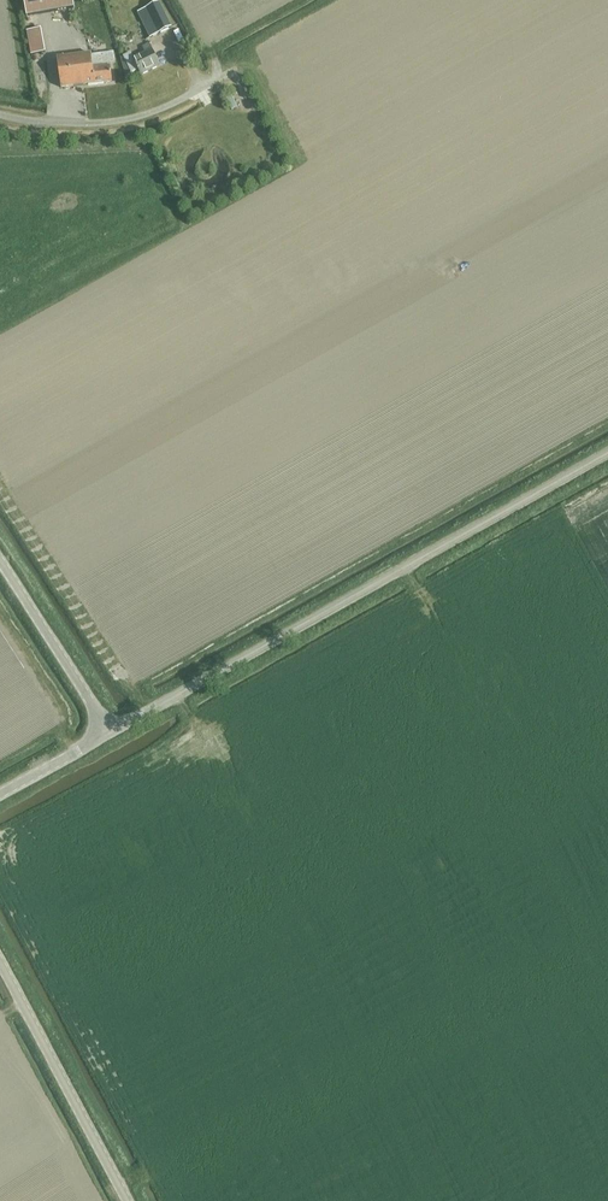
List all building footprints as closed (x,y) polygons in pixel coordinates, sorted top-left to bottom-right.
[(24,14),(72,6),(71,0),(22,0),(24,14)] [(159,2),(138,12),(150,38),(172,27),(159,2)] [(31,55),(45,53),(41,28),(26,31),(28,41),(31,55)] [(140,76),(160,66),(152,50),(133,59),(129,51),(122,55),(130,72),(137,69),(140,76)] [(109,63),(115,62),(113,52),(91,55),(90,54),(56,58),(60,88),(112,82),(109,63)] [(235,99),(242,96),(236,84),(230,88),(235,99)]
